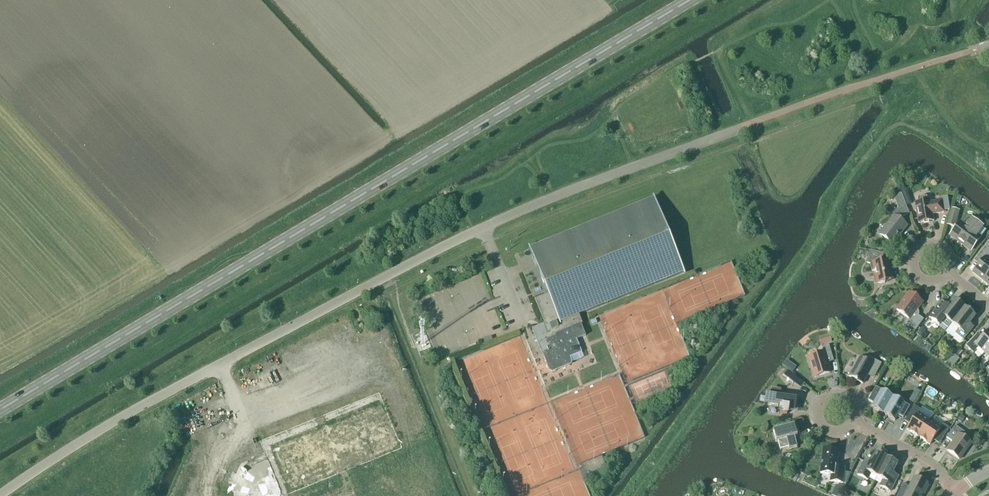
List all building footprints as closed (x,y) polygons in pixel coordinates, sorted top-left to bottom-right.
[(902,217),(909,215),(901,194),(893,197),(898,210),(894,216),(879,235),(892,245),(907,226),(899,220),(902,217)] [(928,201),(927,199),(926,197),(924,197),(920,198),(918,199),(917,201),(918,203),(915,204),(918,224),(933,221),(932,214),(936,214),(944,213),(944,212),(950,211),(947,197),(940,198),(941,201),(930,203),(929,201),(928,201)] [(654,199),(529,250),(548,295),(535,300),(546,327),(534,332),(533,329),(532,329),(541,356),(545,354),(552,370),(568,364),(566,360),(582,353),(576,340),(586,336),(581,325),(582,325),(579,315),(684,272),(654,199)] [(955,228),(959,210),(951,208),(947,226),(955,228)] [(982,228),(972,221),(969,219),(962,225),(960,223),(951,236),(971,251),(980,239),(976,236),(982,228)] [(976,258),(981,262),(973,273),(982,281),(988,272),(988,243),(976,258)] [(883,262),(882,260),(884,254),(859,248),(870,251),(868,258),(867,264),(870,264),(871,272),(875,271),(876,275),(874,275),(874,276),(875,276),(875,279),(876,281),(878,283),(879,284),(881,284),(884,283),(885,283),(885,281),(891,280),(890,273),(891,272),(890,272),(889,268),(891,268),(890,267),(889,267),(887,261),(883,262)] [(916,330),(924,320),(918,316),(919,315),(918,311),(917,310),(923,303),(909,293),(896,310),(909,320),(907,324),(916,330)] [(951,324),(964,308),(954,300),(948,307),(943,303),(941,302),(928,318),(939,327),(945,319),(951,324)] [(964,308),(951,324),(958,330),(955,334),(963,341),(974,328),(969,324),(975,317),(964,308)] [(924,329),(922,328),(917,335),(920,337),(924,333),(926,330),(924,329)] [(988,349),(988,330),(982,337),(978,333),(966,346),(973,353),(972,355),(978,360),(984,354),(988,349)] [(820,347),(832,343),(829,335),(818,338),(820,347)] [(815,378),(830,373),(826,361),(833,359),(829,346),(822,348),(823,354),(809,358),(815,378)] [(955,355),(954,355),(951,358),(951,359),(956,363),(959,359),(955,355)] [(868,363),(859,358),(849,377),(863,384),(869,372),(875,376),(881,364),(870,358),(868,363)] [(793,384),(797,379),(786,371),(783,376),(793,384)] [(904,390),(908,383),(904,381),(900,388),(904,390)] [(780,397),(781,390),(771,388),(770,395),(769,395),(768,405),(781,407),(780,414),(787,415),(788,408),(795,409),(797,399),(780,397)] [(881,418),(893,397),(881,390),(876,388),(868,401),(873,404),(871,408),(879,412),(877,416),(880,418),(881,419),(881,418)] [(283,490),(403,450),(383,392),(260,434),(266,454),(238,464),(240,469),(230,473),(232,481),(232,482),(237,495),(285,495),(283,490)] [(881,418),(884,420),(886,416),(895,421),(898,416),(903,418),(909,407),(905,404),(893,397),(881,418)] [(918,438),(929,421),(918,413),(920,410),(914,406),(905,419),(911,423),(906,430),(918,438)] [(929,421),(918,438),(930,445),(934,438),(940,442),(949,429),(942,425),(940,428),(929,421)] [(797,448),(794,438),(797,437),(796,433),(794,425),(773,431),(776,443),(778,442),(780,450),(788,448),(789,450),(797,448)] [(959,460),(971,443),(962,437),(965,433),(955,426),(946,438),(953,443),(947,451),(959,460)] [(842,483),(844,468),(836,467),(838,451),(823,449),(820,474),(831,475),(830,482),(842,483)] [(877,477),(886,459),(876,453),(871,462),(865,459),(857,475),(868,480),(871,474),(877,477)] [(886,459),(877,477),(883,480),(879,487),(890,492),(898,477),(892,474),(897,464),(886,459)] [(914,478),(907,492),(901,489),(897,495),(922,495),(923,494),(925,495),(929,486),(927,485),(927,484),(927,485),(914,478)]
